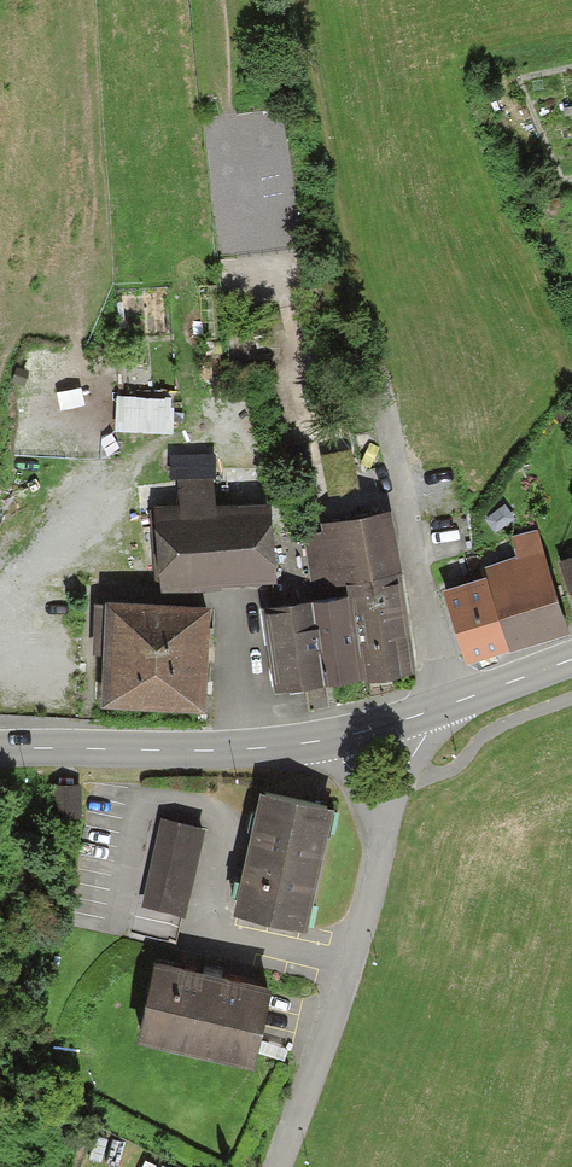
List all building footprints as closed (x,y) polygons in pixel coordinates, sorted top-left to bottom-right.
[(212,450),(170,454),(178,480),(180,523),(219,519),(212,450)] [(158,525),(165,597),(276,586),(269,514),(219,519),(180,523),(158,525)] [(323,535),(304,537),(313,606),(349,601),(347,590),(404,583),(395,518),(322,527),(323,535)] [(485,571),(488,581),(445,595),(468,666),(565,635),(532,534),(514,540),(520,560),(485,571)] [(558,566),(571,603),(571,561),(558,566)] [(261,612),(266,647),(272,646),(277,695),(417,680),(404,583),(347,590),(349,601),(313,606),(261,612)] [(204,713),(209,609),(109,604),(104,708),(204,713)] [(306,924),(332,799),(260,784),(235,909),(306,924)] [(204,816),(163,806),(141,896),(182,906),(204,816)] [(253,1051),(271,974),(154,948),(137,1025),(253,1051)]
